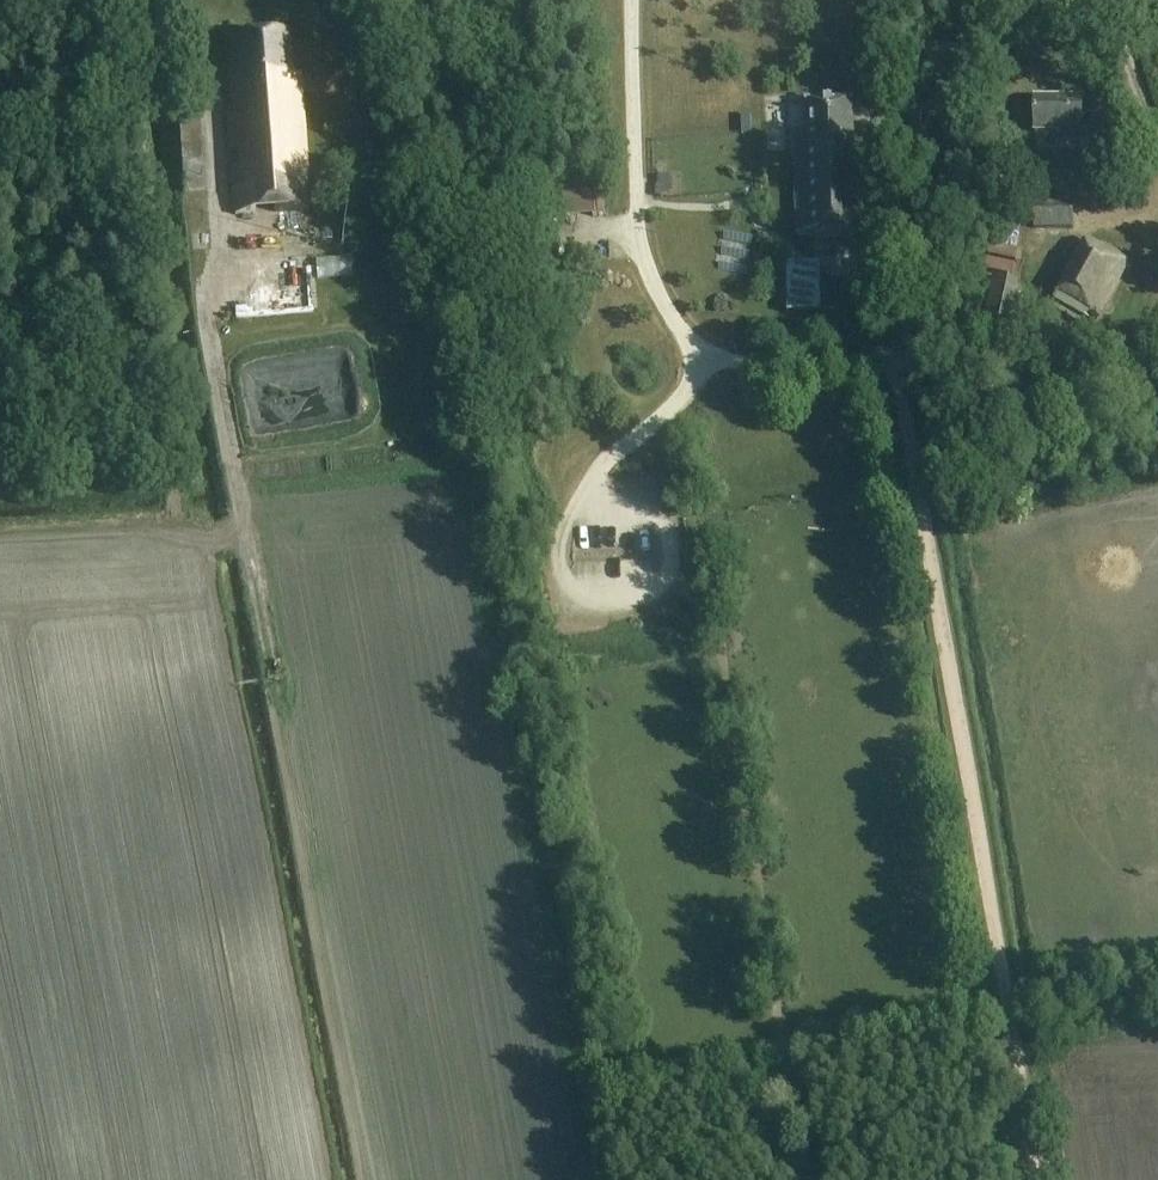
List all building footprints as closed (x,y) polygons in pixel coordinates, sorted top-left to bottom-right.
[(292,75),(289,34),(231,39),(233,66),(229,66),(231,94),(235,94),(237,111),(227,112),(230,153),(239,152),(240,170),(231,171),(234,213),(312,207),(302,74),(292,75)] [(1086,143),(1086,100),(1038,100),(1038,133),(1068,133),(1068,144),(1086,143)] [(854,148),(853,102),(808,103),(809,129),(796,129),(799,237),(864,235),(861,148),(854,148)] [(197,114),(178,114),(181,162),(201,161),(197,114)] [(654,186),(654,197),(657,197),(673,197),(673,177),(657,177),(657,186),(654,186)] [(603,187),(592,188),(592,192),(593,216),(603,215),(603,192),(603,187)] [(1034,205),(1033,229),(1074,229),(1073,204),(1034,205)] [(843,248),(843,237),(805,238),(805,249),(843,248)] [(1054,303),(1093,327),(1131,260),(1088,239),(1054,303)] [(820,264),(785,265),(787,314),(821,313),(820,264)] [(979,340),(1003,348),(1018,283),(993,277),(979,340)]
